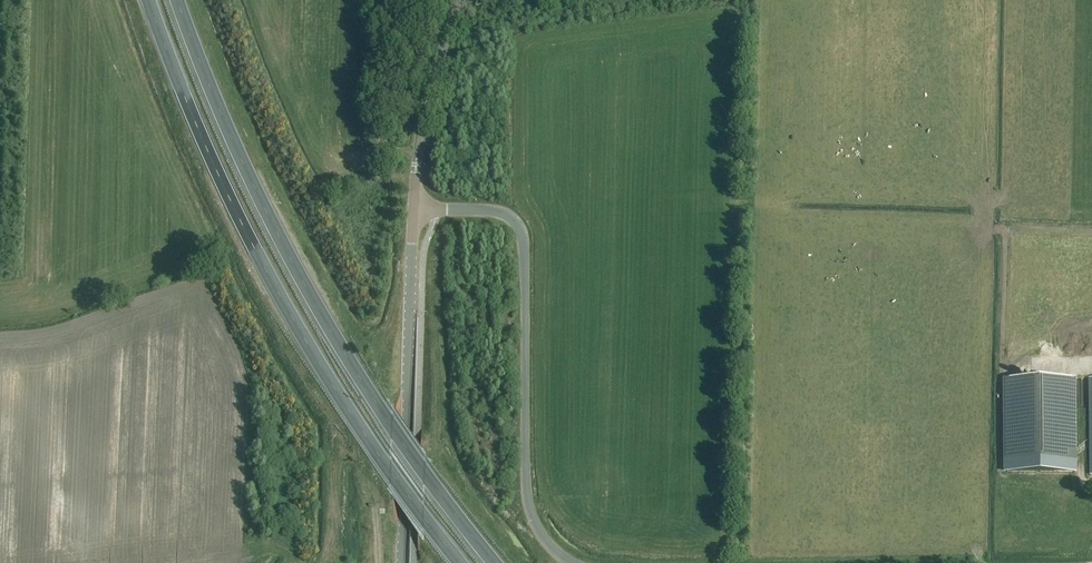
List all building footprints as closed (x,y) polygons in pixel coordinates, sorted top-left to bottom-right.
[(1076,378),(1002,379),(1003,461),(1077,461),(1076,378)]
